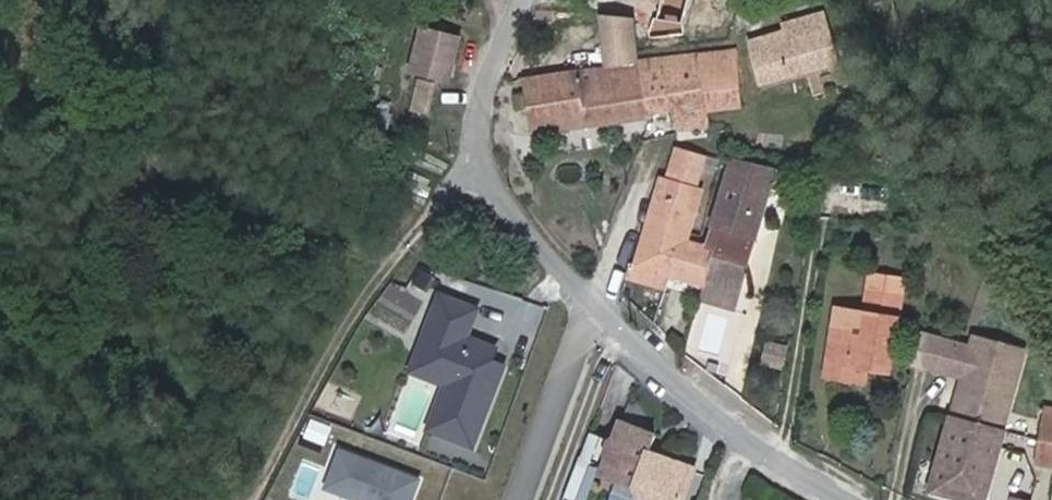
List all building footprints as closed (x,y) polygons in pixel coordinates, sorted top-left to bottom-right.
[(797,30),(790,32),(747,44),(760,88),(840,64),(824,13),(794,22),(797,30)] [(632,19),(600,16),(607,68),(525,80),(533,133),(651,117),(650,113),(639,62),(637,62),(636,52),(632,19)] [(787,24),(790,32),(797,30),(794,22),(787,24)] [(465,38),(428,31),(420,71),(458,79),(465,38)] [(701,54),(708,115),(742,111),(735,50),(701,54)] [(639,62),(650,113),(670,110),(673,130),(709,126),(708,115),(701,54),(639,62)] [(431,114),(439,87),(423,83),(416,110),(431,114)] [(377,99),(374,122),(388,124),(390,101),(377,99)] [(700,165),(702,156),(674,149),(672,158),(700,165)] [(697,177),(700,165),(672,158),(669,169),(697,177)] [(715,250),(705,288),(738,298),(776,170),(729,159),(706,247),(715,250)] [(697,177),(669,169),(666,180),(694,188),(697,177)] [(660,179),(648,224),(689,235),(702,190),(694,188),(666,180),(660,179)] [(648,224),(635,268),(669,277),(680,240),(687,242),(689,235),(648,224)] [(680,240),(669,277),(705,288),(715,250),(706,247),(703,246),(687,242),(680,240)] [(868,293),(900,297),(902,276),(871,272),(868,293)] [(475,443),(507,363),(491,357),(496,344),(469,334),(480,306),(443,292),(422,346),(444,354),(449,366),(443,380),(448,382),(431,426),(475,443)] [(862,335),(834,332),(833,332),(827,378),(865,383),(867,369),(890,372),(901,297),(900,297),(868,293),(865,313),(862,335)] [(837,310),(834,332),(862,335),(865,313),(837,310)] [(970,356),(934,496),(951,499),(983,499),(1022,346),(975,335),(973,345),(970,356)] [(943,349),(970,356),(973,345),(945,339),(943,349)] [(422,346),(413,368),(443,380),(449,366),(444,354),(422,346)] [(789,356),(770,352),(765,374),(784,378),(789,356)] [(308,415),(300,435),(322,444),(330,424),(308,415)] [(1032,441),(1051,445),(1051,425),(1036,422),(1032,441)] [(647,455),(654,435),(621,423),(603,475),(637,488),(642,499),(683,499),(693,472),(659,459),(657,466),(645,462),(647,455)] [(341,448),(326,487),(360,499),(412,499),(420,479),(341,448)] [(659,459),(647,455),(645,462),(657,466),(659,459)]
